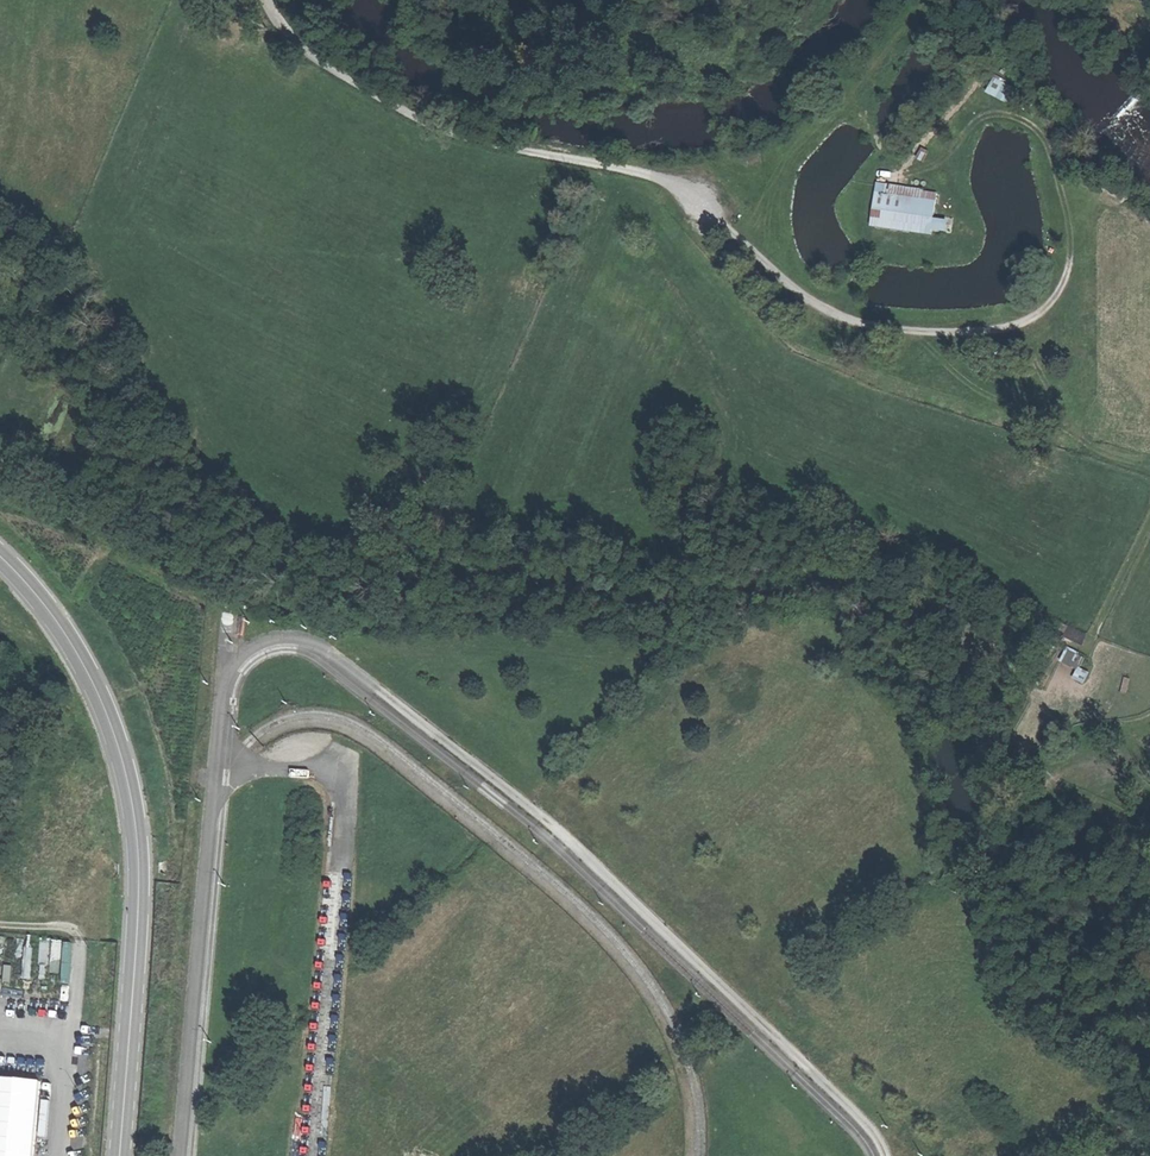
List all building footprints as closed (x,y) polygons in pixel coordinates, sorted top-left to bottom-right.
[(997,75),(989,92),(1013,103),(1021,87),(997,75)] [(872,226),(932,235),(937,200),(908,196),(909,190),(878,186),(872,226)] [(37,1080),(0,1077),(0,1155),(30,1155),(37,1080)]
